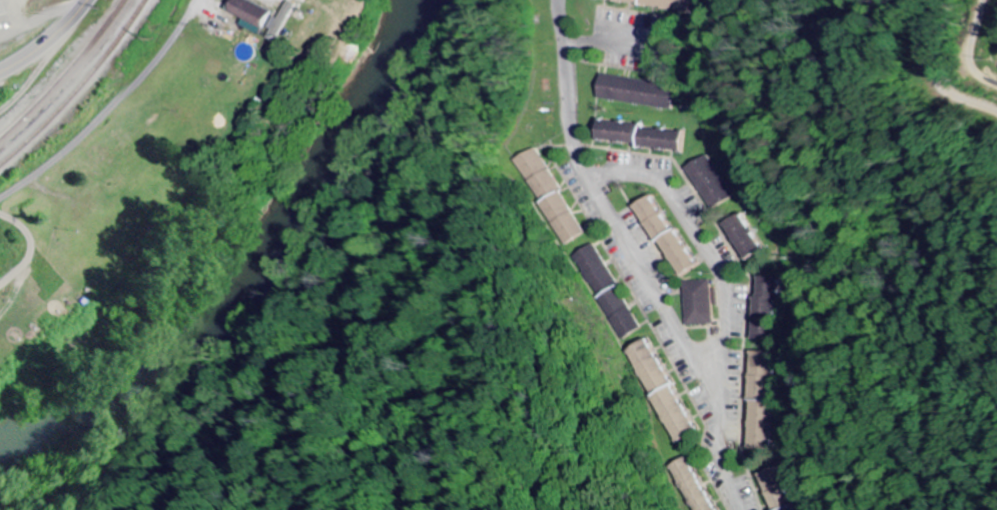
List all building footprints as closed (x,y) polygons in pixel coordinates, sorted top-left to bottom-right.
[(301,5),(292,0),(284,16),(252,0),(243,0),(237,13),(250,20),(247,26),(266,36),(271,27),(286,34),(301,5)] [(672,110),(676,85),(605,74),(601,99),(672,110)] [(605,141),(688,150),(690,130),(607,122),(605,141)] [(520,159),(563,247),(586,236),(543,148),(520,159)] [(690,167),(713,211),(734,200),(711,157),(690,167)] [(687,278),(704,267),(660,195),(643,206),(687,278)] [(747,261),(764,254),(749,217),(731,224),(747,261)] [(618,339),(641,328),(598,244),(576,255),(618,339)] [(777,277),(758,277),(757,341),(776,341),(777,277)] [(687,282),(689,326),(717,325),(715,281),(687,282)] [(655,338),(629,352),(652,396),(678,382),(655,338)] [(774,353),(753,353),(752,450),(773,451),(774,353)] [(690,459),(673,471),(699,509),(724,509),(690,459)] [(761,475),(774,509),(795,509),(781,468),(761,475)]
